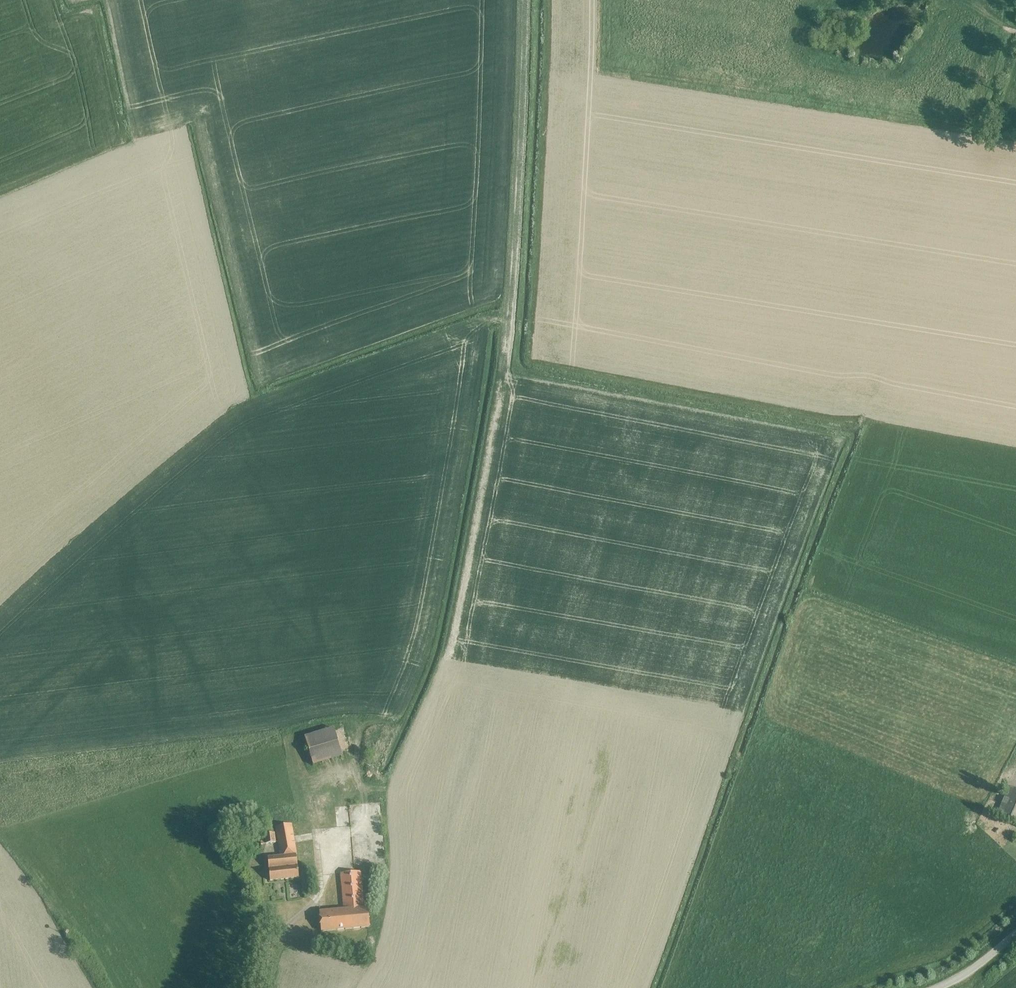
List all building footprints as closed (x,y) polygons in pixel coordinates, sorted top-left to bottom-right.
[(351,754),(343,726),(305,737),(313,765),(351,754)] [(1008,787),(996,815),(1015,823),(1015,791),(1008,787)] [(270,881),(299,878),(296,855),(291,824),(276,827),(281,857),(268,858),(270,881)] [(261,844),(276,842),(275,833),(274,833),(273,829),(264,830),(265,841),(260,841),(261,844)] [(322,931),(370,927),(368,907),(364,907),(361,871),(340,873),(343,909),(320,911),(322,931)]
